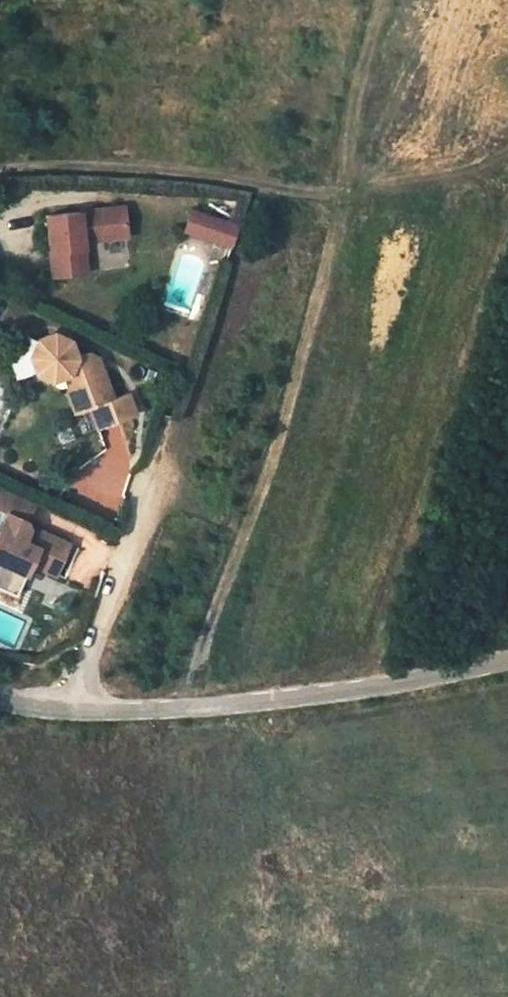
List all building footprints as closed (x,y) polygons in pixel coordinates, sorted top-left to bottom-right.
[(123,202),(45,211),(52,272),(85,268),(82,236),(126,231),(123,202)] [(210,232),(214,219),(189,211),(182,231),(230,246),(232,239),(210,232)] [(232,239),(236,226),(214,219),(210,232),(232,239)] [(99,424),(136,410),(128,388),(113,394),(103,366),(90,372),(86,363),(91,361),(86,348),(76,352),(70,337),(51,333),(35,340),(28,354),(35,371),(52,376),(53,376),(54,380),(61,384),(66,382),(76,409),(91,404),(99,424)] [(98,353),(86,348),(91,361),(86,363),(90,372),(103,366),(98,353)] [(52,505),(19,490),(9,511),(29,519),(42,526),(52,505)] [(84,548),(49,532),(45,533),(42,526),(29,519),(24,530),(12,535),(0,529),(0,585),(21,594),(31,573),(36,575),(44,573),(46,567),(71,578),(84,548)]
